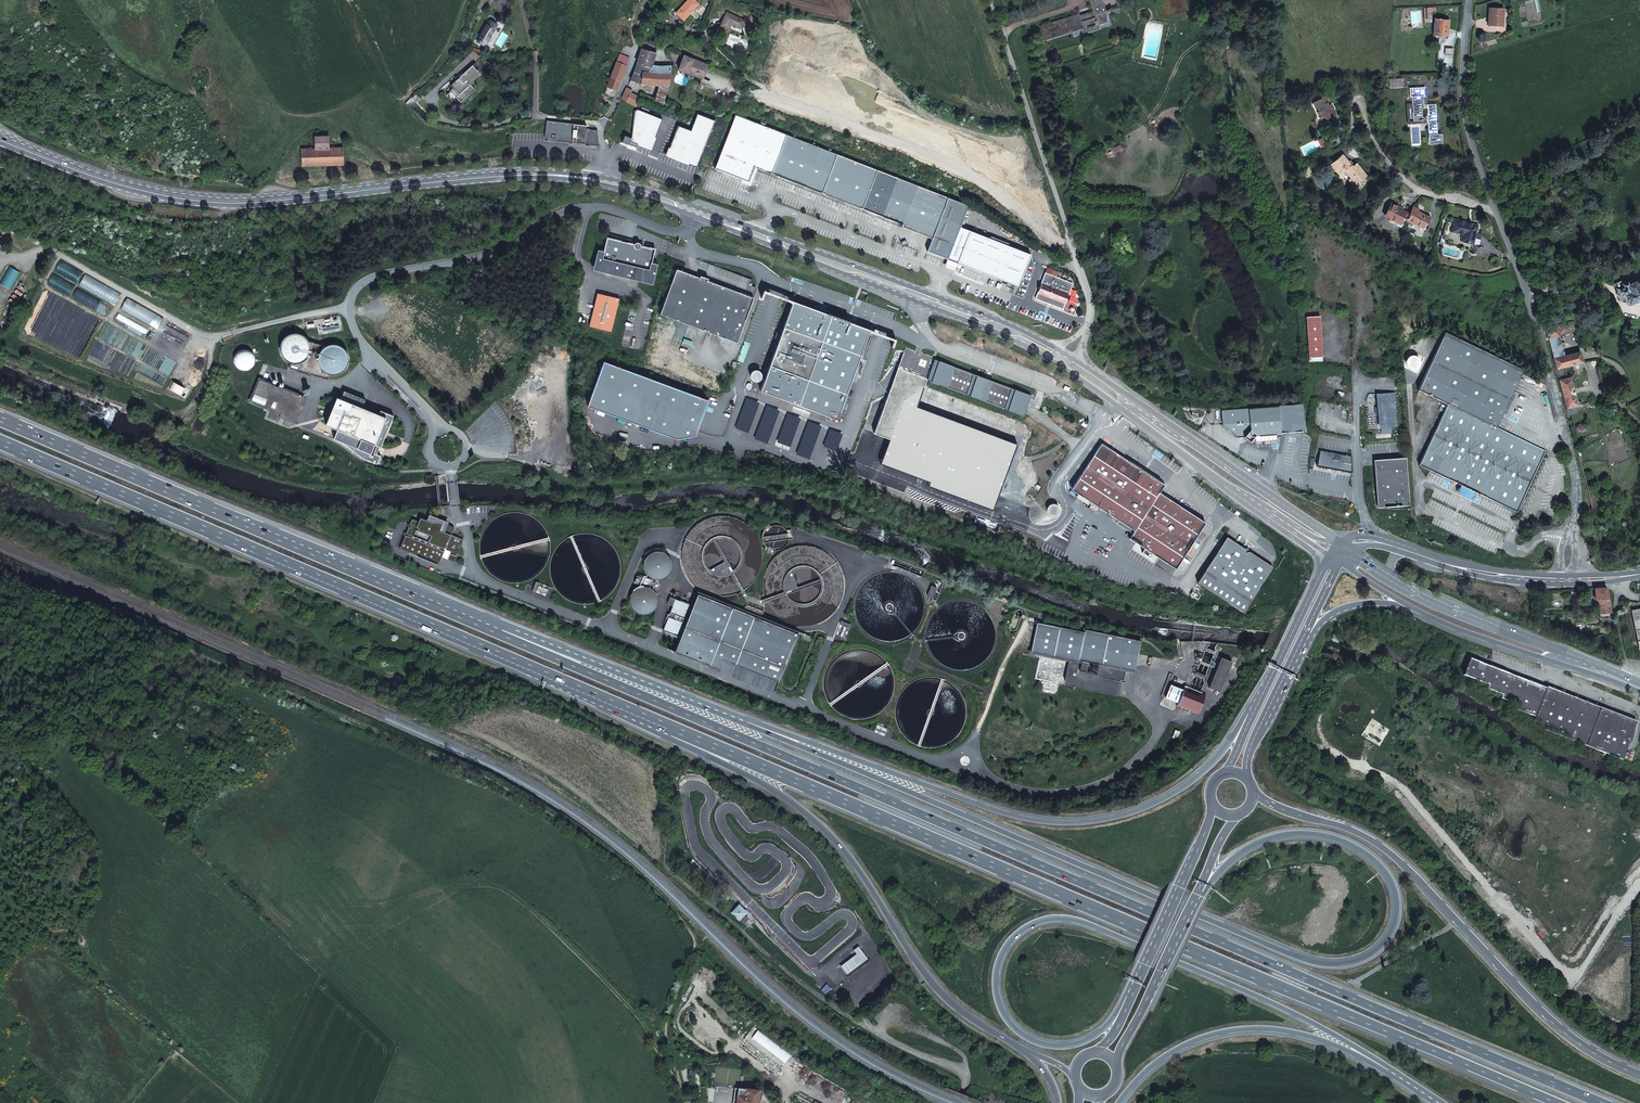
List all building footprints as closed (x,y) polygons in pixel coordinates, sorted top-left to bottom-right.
[(699,4),(695,0),(688,0),(676,13),(684,20),(699,4)] [(1046,38),(1083,27),(1085,33),(1098,28),(1097,25),(1105,22),(1102,13),(1106,12),(1102,0),(1089,0),(1093,12),(1080,16),(1079,14),(1042,26),(1046,38)] [(1424,8),(1425,19),(1428,19),(1428,11),(1436,11),(1436,7),(1424,8)] [(1488,17),(1491,17),(1491,26),(1502,26),(1503,9),(1489,8),(1488,17)] [(745,20),(727,12),(721,25),(729,29),(731,24),(734,26),(733,27),(735,28),(736,27),(741,29),(745,20)] [(1448,29),(1449,20),(1435,18),(1433,36),(1444,37),(1445,28),(1448,29)] [(1137,34),(1144,35),(1147,21),(1140,20),(1137,34)] [(497,26),(489,21),(477,41),(485,46),(497,26)] [(652,52),(644,50),(642,49),(639,59),(637,63),(651,67),(651,66),(656,53),(652,52)] [(480,57),(475,52),(471,56),(475,61),(480,57)] [(626,65),(629,58),(620,53),(617,60),(611,76),(621,81),(627,66),(626,65)] [(708,65),(684,55),(679,70),(703,78),(708,65)] [(481,58),(451,86),(454,88),(452,90),(462,100),(474,88),(470,85),(481,75),(480,74),(488,66),(481,58)] [(648,74),(651,67),(637,63),(630,80),(641,83),(659,85),(669,86),(670,74),(648,74)] [(663,67),(659,67),(651,66),(651,67),(648,74),(670,74),(671,67),(663,67)] [(621,81),(611,76),(607,86),(617,91),(621,81)] [(663,102),(669,86),(659,85),(656,99),(663,102)] [(1423,97),(1424,97),(1424,87),(1409,88),(1410,97),(1412,97),(1412,103),(1413,121),(1422,121),(1422,108),(1427,108),(1428,116),(1427,116),(1427,120),(1427,123),(1428,123),(1429,135),(1428,135),(1429,144),(1434,144),(1441,144),(1440,139),(1442,139),(1442,134),(1437,134),(1435,104),(1423,105),(1423,97)] [(475,90),(474,88),(462,100),(452,90),(452,89),(450,91),(461,103),(475,90)] [(635,95),(631,93),(632,90),(627,88),(622,99),(636,106),(639,102),(641,93),(637,92),(635,95)] [(1324,97),(1315,102),(1318,108),(1317,108),(1322,116),(1324,115),(1327,119),(1336,114),(1333,110),(1332,108),(1335,107),(1332,103),(1331,104),(1328,103),(1327,102),(1324,97)] [(1313,103),(1322,122),(1327,119),(1324,115),(1322,116),(1317,108),(1318,108),(1315,102),(1313,103)] [(1422,121),(1413,121),(1412,103),(1406,104),(1407,124),(1427,123),(1427,120),(1422,121)] [(663,119),(638,109),(634,110),(631,138),(630,141),(651,149),(663,119)] [(695,124),(699,113),(693,111),(688,122),(695,124)] [(706,140),(714,118),(699,113),(695,124),(689,142),(688,141),(681,145),(677,155),(680,162),(687,164),(691,166),(698,163),(705,144),(707,145),(708,141),(706,140)] [(772,173),(787,135),(736,115),(715,169),(749,182),(755,167),(772,173)] [(586,125),(547,121),(545,134),(545,137),(572,140),(572,143),(599,146),(597,131),(586,129),(586,125)] [(631,138),(624,135),(622,142),(629,145),(630,141),(631,138)] [(787,135),(772,173),(822,193),(837,155),(787,135)] [(329,139),(329,136),(315,137),(315,149),(302,149),(302,166),(344,164),(343,147),(329,148),(329,139)] [(1332,166),(1339,175),(1344,171),(1350,179),(1356,185),(1354,186),(1353,187),(1355,190),(1358,188),(1357,187),(1361,184),(1359,182),(1367,176),(1356,163),(1354,165),(1352,166),(1349,162),(1342,154),(1331,164),(1330,162),(1327,165),(1330,168),(1332,166)] [(877,170),(837,155),(822,193),(860,208),(863,208),(877,170)] [(898,178),(877,170),(863,208),(883,216),(898,178)] [(948,198),(898,178),(883,216),(903,224),(902,227),(932,239),(948,198)] [(988,238),(991,231),(977,226),(970,231),(960,227),(968,206),(948,198),(932,239),(927,251),(1016,286),(1018,287),(1031,255),(988,238)] [(1391,203),(1385,215),(1392,218),(1391,220),(1401,225),(1404,218),(1407,220),(1409,215),(1397,209),(1398,206),(1391,203)] [(1413,207),(1409,215),(1407,220),(1423,228),(1425,223),(1427,223),(1429,218),(1417,212),(1418,210),(1413,207)] [(1478,225),(1454,219),(1451,231),(1462,234),(1461,241),(1473,244),(1478,225)] [(641,245),(640,245),(640,244),(640,243),(639,243),(638,243),(637,242),(636,243),(635,243),(635,244),(634,245),(627,243),(621,241),(608,238),(604,251),(598,250),(594,266),(599,271),(614,275),(617,262),(642,268),(639,281),(652,284),(657,264),(651,263),(654,249),(640,246),(641,245)] [(642,268),(617,262),(614,275),(639,281),(642,268)] [(736,344),(753,299),(682,272),(676,270),(659,315),(736,344)] [(1613,280),(1618,278),(1619,277),(1616,271),(1610,274),(1613,280)] [(1073,284),(1045,273),(1035,298),(1063,309),(1073,284)] [(1635,280),(1636,281),(1626,285),(1627,283),(1626,281),(1624,281),(1621,282),(1620,284),(1620,283),(1619,280),(1614,283),(1616,288),(1615,288),(1619,296),(1622,295),(1628,305),(1636,301),(1636,302),(1639,300),(1639,278),(1635,280)] [(619,299),(598,293),(589,326),(611,332),(619,299)] [(797,303),(794,301),(790,311),(761,390),(805,407),(837,419),(869,332),(870,329),(833,316),(797,303)] [(1306,317),(1309,362),(1322,361),(1319,316),(1306,317)] [(1572,365),(1582,362),(1583,362),(1580,351),(1564,355),(1559,335),(1574,331),(1581,329),(1579,319),(1545,327),(1545,328),(1548,339),(1553,358),(1556,369),(1565,367),(1572,365)] [(464,335),(447,320),(445,322),(462,338),(464,335)] [(1581,329),(1574,331),(1575,340),(1583,338),(1581,329)] [(294,363),(299,361),(303,358),(305,354),(307,349),(306,344),(304,339),(301,336),(297,333),(292,332),(287,333),(282,335),(279,339),(276,343),(276,348),(277,353),(280,358),(284,361),(289,363),(294,363)] [(1523,370),(1445,332),(1418,390),(1448,404),(1419,465),(1428,469),(1456,482),(1480,494),(1516,512),(1546,451),(1496,427),(1514,389),(1523,370)] [(328,373),(333,373),(338,371),(341,367),(343,363),(344,358),(343,353),(340,349),(336,346),(332,344),(327,344),(322,345),(318,348),(316,352),(314,357),(315,362),(316,366),(319,370),(324,372),(328,373)] [(245,370),(249,369),(251,367),(253,364),(254,360),(254,357),(253,353),(251,350),(247,349),(244,348),(240,348),(237,350),(234,353),(232,356),(232,360),(233,363),(235,367),(238,369),(242,370),(245,370)] [(925,387),(928,379),(933,365),(904,354),(890,390),(874,433),(890,439),(904,400),(925,387)] [(1031,395),(935,360),(933,365),(928,379),(1023,415),(1031,395)] [(707,399),(604,361),(587,406),(677,438),(694,435),(696,431),(707,399)] [(1565,367),(1556,369),(1559,380),(1568,377),(1565,367)] [(753,380),(755,381),(758,381),(760,380),(761,378),(762,376),(761,373),(760,371),(758,370),(756,370),(753,370),(751,372),(750,375),(751,378),(753,380)] [(1566,408),(1568,414),(1576,412),(1575,410),(1578,409),(1570,377),(1568,377),(1559,380),(1566,408)] [(295,423),(305,398),(260,379),(251,401),(281,413),(279,417),(295,423)] [(925,387),(904,400),(890,439),(880,464),(930,482),(929,487),(994,511),(1018,445),(917,407),(925,387)] [(341,399),(337,397),(326,425),(338,429),(375,444),(377,445),(380,447),(381,447),(394,416),(387,413),(380,411),(379,414),(362,408),(365,400),(344,391),(341,399)] [(1380,428),(1396,426),(1394,392),(1377,393),(1380,428)] [(1279,406),(1247,409),(1250,442),(1255,436),(1256,436),(1256,440),(1275,439),(1275,434),(1281,434),(1281,433),(1305,431),(1303,405),(1279,406)] [(1247,409),(1222,410),(1223,424),(1229,424),(1230,431),(1237,437),(1244,437),(1250,442),(1247,409)] [(334,439),(356,453),(359,448),(371,453),(375,444),(338,429),(334,439)] [(1129,461),(1102,443),(1093,456),(1071,489),(1134,530),(1129,538),(1144,547),(1141,551),(1149,556),(1151,552),(1175,567),(1205,522),(1159,492),(1164,485),(1161,482),(1129,461)] [(377,463),(380,455),(373,453),(373,454),(371,453),(359,448),(356,453),(368,460),(373,462),(377,463)] [(1351,456),(1319,450),(1316,466),(1352,473),(1351,456)] [(1409,505),(1406,457),(1374,460),(1377,507),(1409,505)] [(1477,501),(1480,494),(1456,482),(1452,489),(1477,501)] [(1050,504),(1049,504),(1049,505),(1048,505),(1048,506),(1047,507),(1047,508),(1047,509),(1047,510),(1047,511),(1047,512),(1047,513),(1048,513),(1048,514),(1049,514),(1049,515),(1050,515),(1051,516),(1052,516),(1053,516),(1054,516),(1055,516),(1055,515),(1056,515),(1057,515),(1057,514),(1058,514),(1058,513),(1059,512),(1059,511),(1059,510),(1059,509),(1059,508),(1059,507),(1058,506),(1057,505),(1056,504),(1055,504),(1054,504),(1053,503),(1052,504),(1051,504),(1050,504)] [(406,535),(400,548),(439,564),(444,551),(440,549),(441,547),(457,554),(460,547),(458,546),(459,544),(461,545),(463,540),(451,534),(454,527),(446,524),(443,523),(436,522),(430,521),(428,521),(420,517),(419,521),(412,519),(410,524),(412,525),(412,527),(409,526),(406,533),(409,534),(408,536),(406,535)] [(1198,583),(1243,611),(1272,566),(1227,537),(1198,583)] [(662,553),(659,552),(657,552),(655,553),(652,553),(651,554),(650,555),(649,556),(648,557),(647,558),(646,559),(645,562),(644,564),(644,567),(644,568),(645,570),(646,572),(647,575),(648,575),(649,576),(651,578),(652,578),(653,579),(655,580),(656,580),(659,580),(660,580),(661,580),(662,579),(664,579),(666,577),(668,575),(669,574),(671,572),(671,569),(672,566),(671,563),(671,561),(670,560),(670,559),(668,557),(667,556),(664,554),(663,553),(662,553)] [(454,562),(457,556),(452,554),(450,553),(448,559),(454,562)] [(650,587),(653,580),(644,577),(643,578),(637,576),(634,583),(640,585),(641,583),(650,587)] [(931,585),(927,596),(933,598),(937,587),(931,585)] [(646,587),(645,587),(642,587),(640,587),(637,588),(636,589),(634,590),(633,591),(632,593),(631,594),(630,596),(630,597),(629,599),(629,601),(630,604),(630,606),(631,607),(633,609),(635,611),(636,612),(638,613),(639,614),(640,614),(642,614),(645,614),(646,614),(648,613),(650,613),(652,611),(653,610),(655,608),(655,607),(656,605),(657,604),(657,602),(657,600),(657,599),(656,597),(656,595),(655,594),(654,592),(653,591),(652,590),(650,589),(649,588),(647,587),(646,587)] [(1606,587),(1594,588),(1595,599),(1598,599),(1609,598),(1606,587)] [(698,593),(675,651),(719,669),(723,659),(778,681),(797,633),(698,593)] [(670,597),(667,603),(673,605),(675,599),(670,597)] [(1609,598),(1598,599),(1599,613),(1611,612),(1609,598)] [(1639,649),(1639,608),(1631,610),(1639,649)] [(1085,632),(1037,622),(1031,652),(1069,660),(1065,680),(1075,683),(1080,662),(1083,663),(1081,671),(1087,672),(1089,662),(1136,671),(1142,641),(1085,629),(1085,632)] [(811,636),(798,631),(797,633),(802,635),(801,638),(810,642),(811,636)] [(1222,657),(1210,687),(1220,692),(1233,661),(1222,657)] [(723,659),(719,669),(774,691),(778,681),(723,659)] [(1487,689),(1502,695),(1501,699),(1517,705),(1516,709),(1535,717),(1546,689),(1469,659),(1463,675),(1488,685),(1487,689)] [(1175,702),(1178,703),(1178,704),(1199,712),(1205,695),(1200,693),(1197,699),(1182,693),(1183,689),(1180,688),(1170,684),(1174,674),(1170,673),(1162,695),(1176,701),(1175,702)] [(1546,689),(1535,717),(1533,721),(1546,726),(1544,730),(1586,746),(1600,708),(1547,687),(1546,689)] [(1636,722),(1600,708),(1586,746),(1621,760),(1636,722)] [(709,876),(694,862),(690,866),(704,881),(709,876)] [(743,916),(744,916),(746,914),(739,906),(737,909),(737,910),(732,914),(738,920),(739,919),(743,916)] [(753,925),(744,916),(743,916),(739,919),(749,929),(753,925)] [(856,955),(841,967),(847,975),(867,959),(861,951),(856,955)] [(698,1089),(700,1102),(707,1102),(706,1088),(698,1089)] [(759,1091),(734,1089),(733,1102),(758,1102),(759,1091)]
